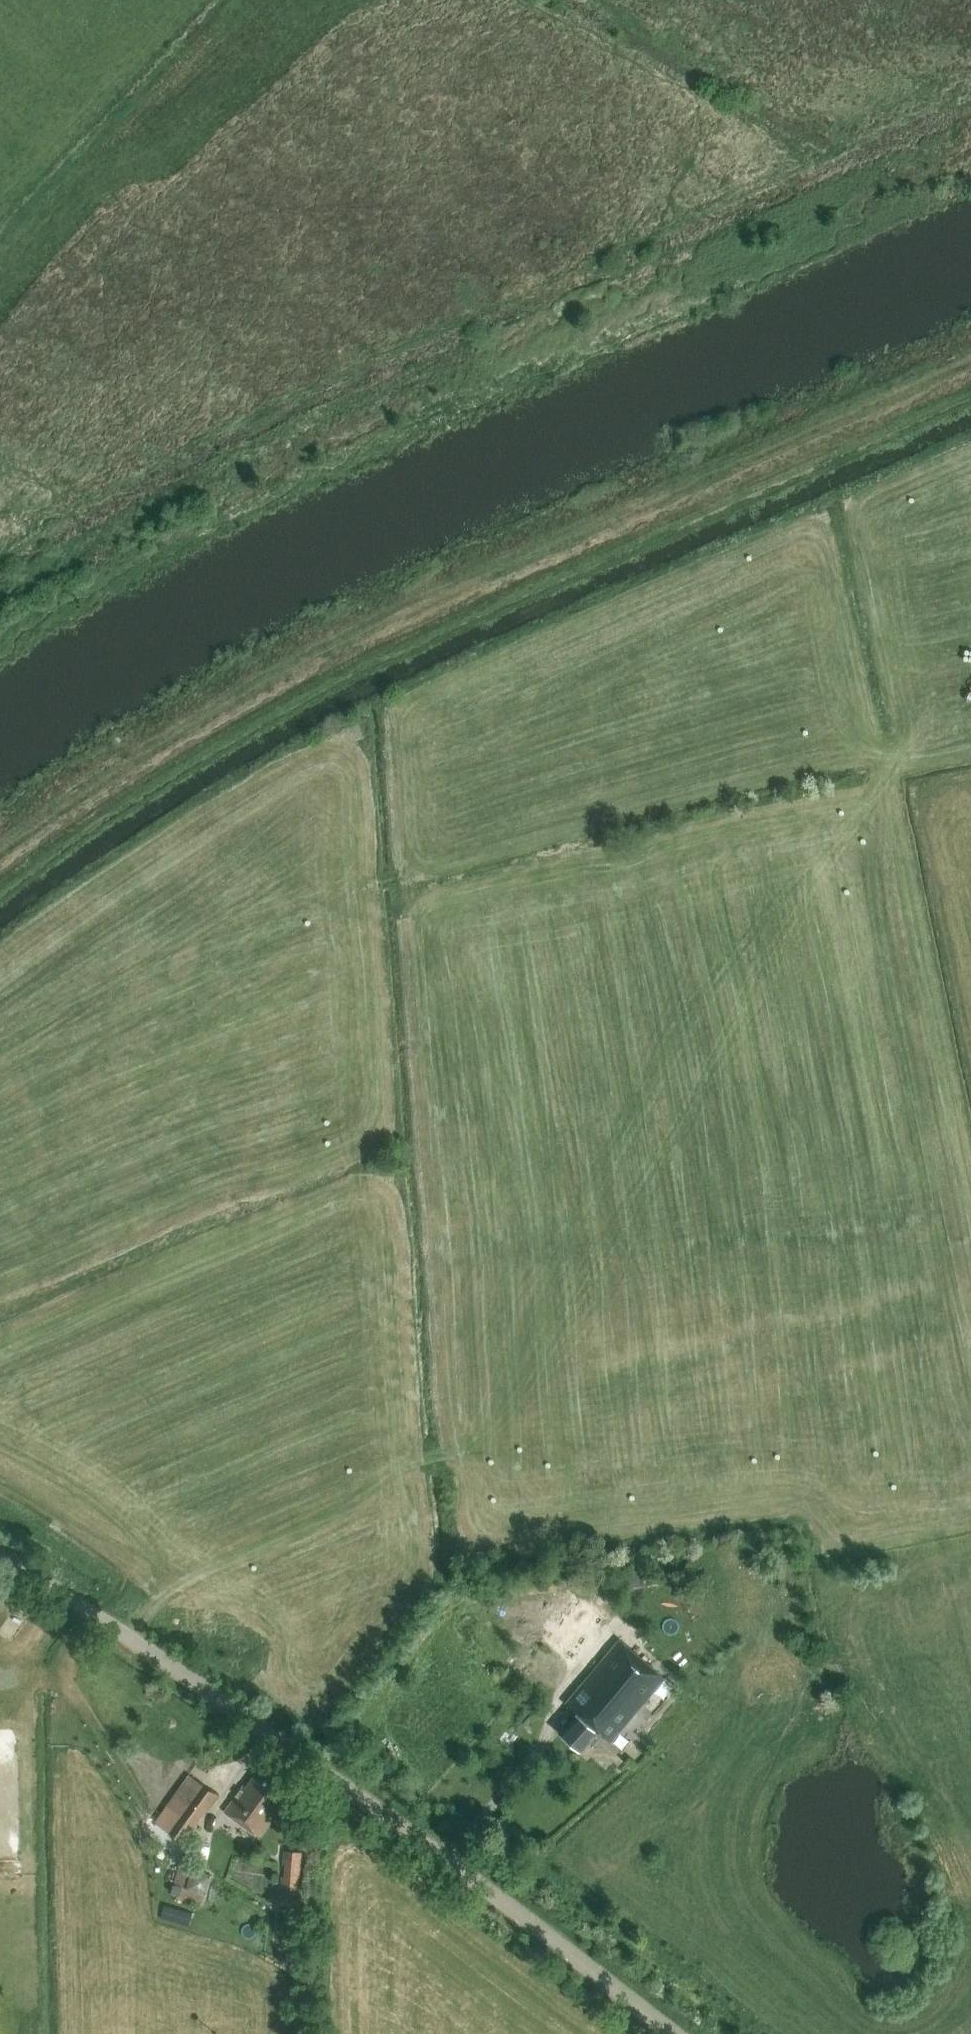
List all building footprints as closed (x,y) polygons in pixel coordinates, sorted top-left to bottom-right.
[(664,1679),(619,1641),(564,1704),(577,1715),(560,1734),(581,1752),(589,1742),(593,1746),(602,1735),(610,1742),(664,1679)] [(244,1786),(225,1812),(260,1837),(279,1811),(277,1810),(286,1797),(279,1792),(284,1786),(265,1773),(260,1780),(254,1776),(246,1787),(244,1786)] [(199,1785),(187,1777),(166,1805),(178,1814),(172,1823),(184,1832),(191,1823),(195,1826),(217,1796),(200,1784),(199,1785)] [(291,1851),(285,1898),(302,1900),(308,1853),(291,1851)] [(175,1898),(200,1905),(203,1893),(184,1889),(189,1870),(176,1867),(172,1883),(179,1885),(175,1898)]
